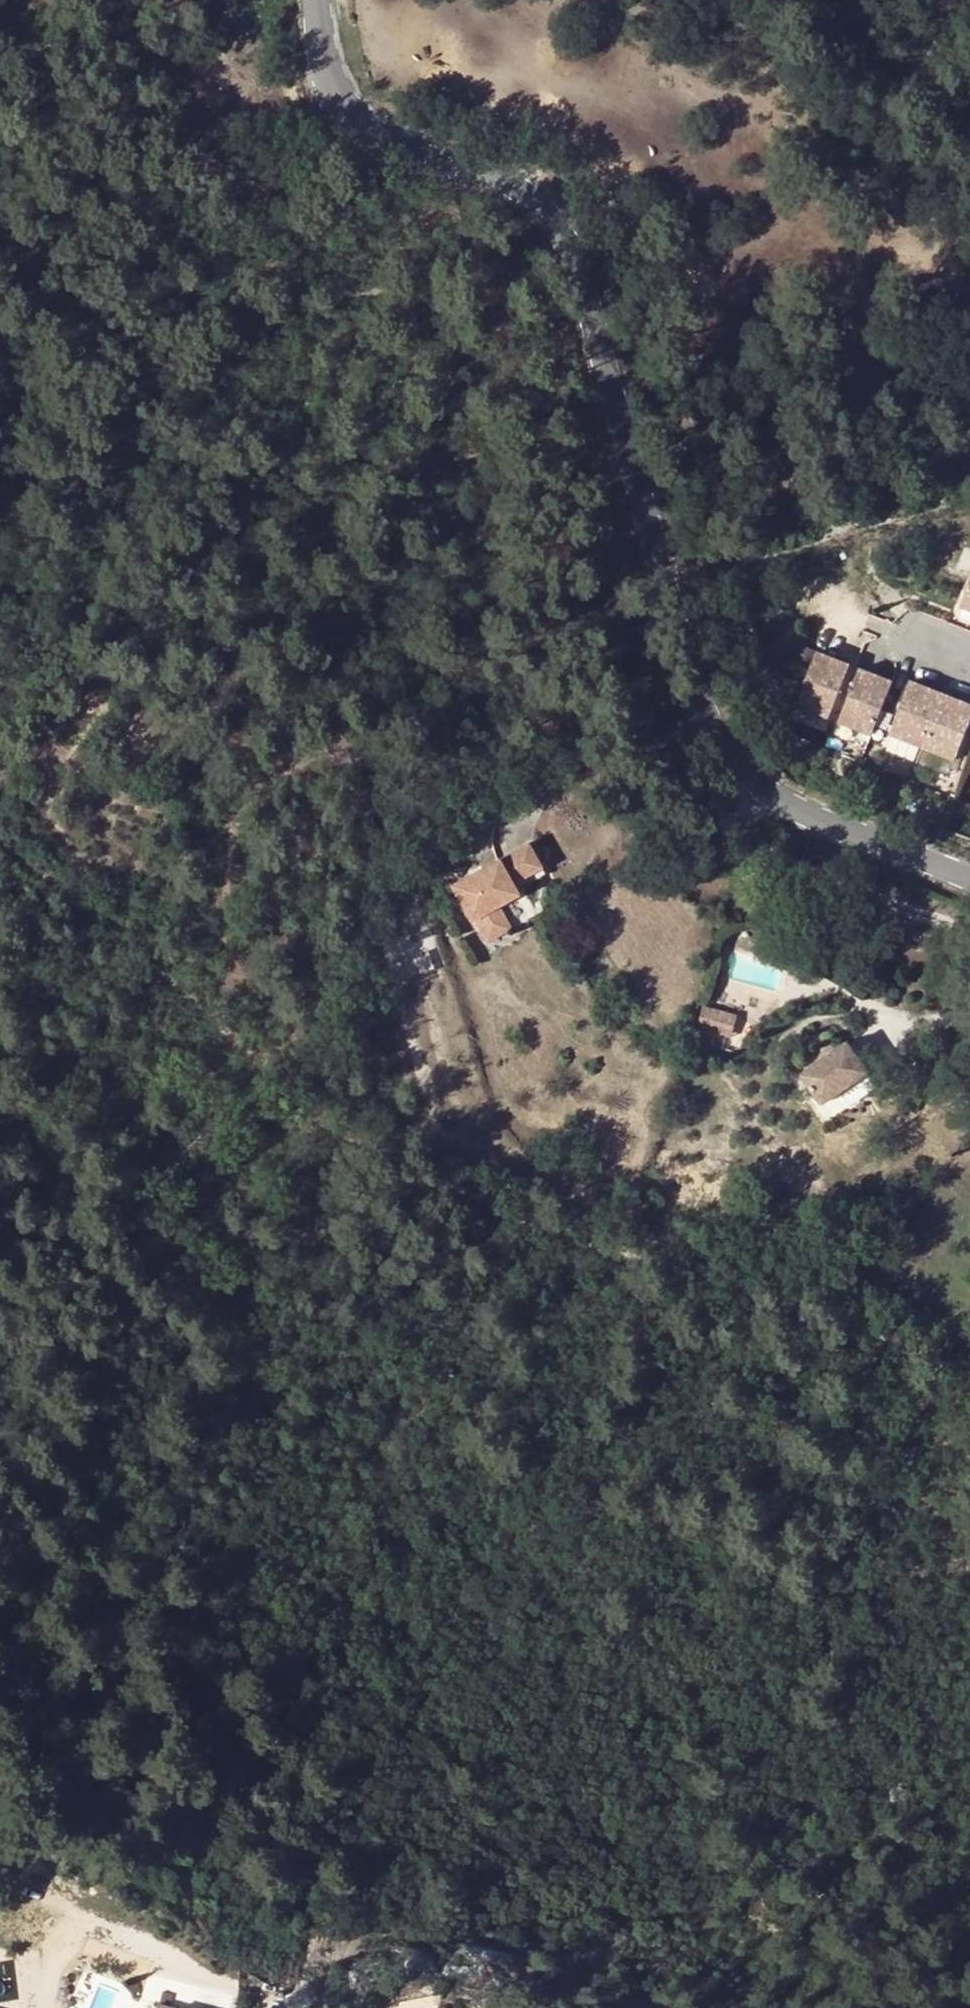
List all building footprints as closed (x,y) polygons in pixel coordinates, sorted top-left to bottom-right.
[(859,663),(826,650),(805,704),(838,717),(859,663)] [(900,679),(867,666),(846,720),(879,733),(900,679)] [(949,691),(917,678),(895,732),(928,744),(949,691)] [(949,691),(928,744),(961,757),(969,734),(969,699),(949,691)] [(520,847),(451,883),(466,910),(470,908),(481,927),(502,916),(494,902),(509,894),(504,885),(532,870),(520,847)] [(740,1011),(705,1004),(700,1025),(735,1033),(740,1011)] [(835,1052),(788,1081),(808,1113),(855,1083),(835,1052)]
